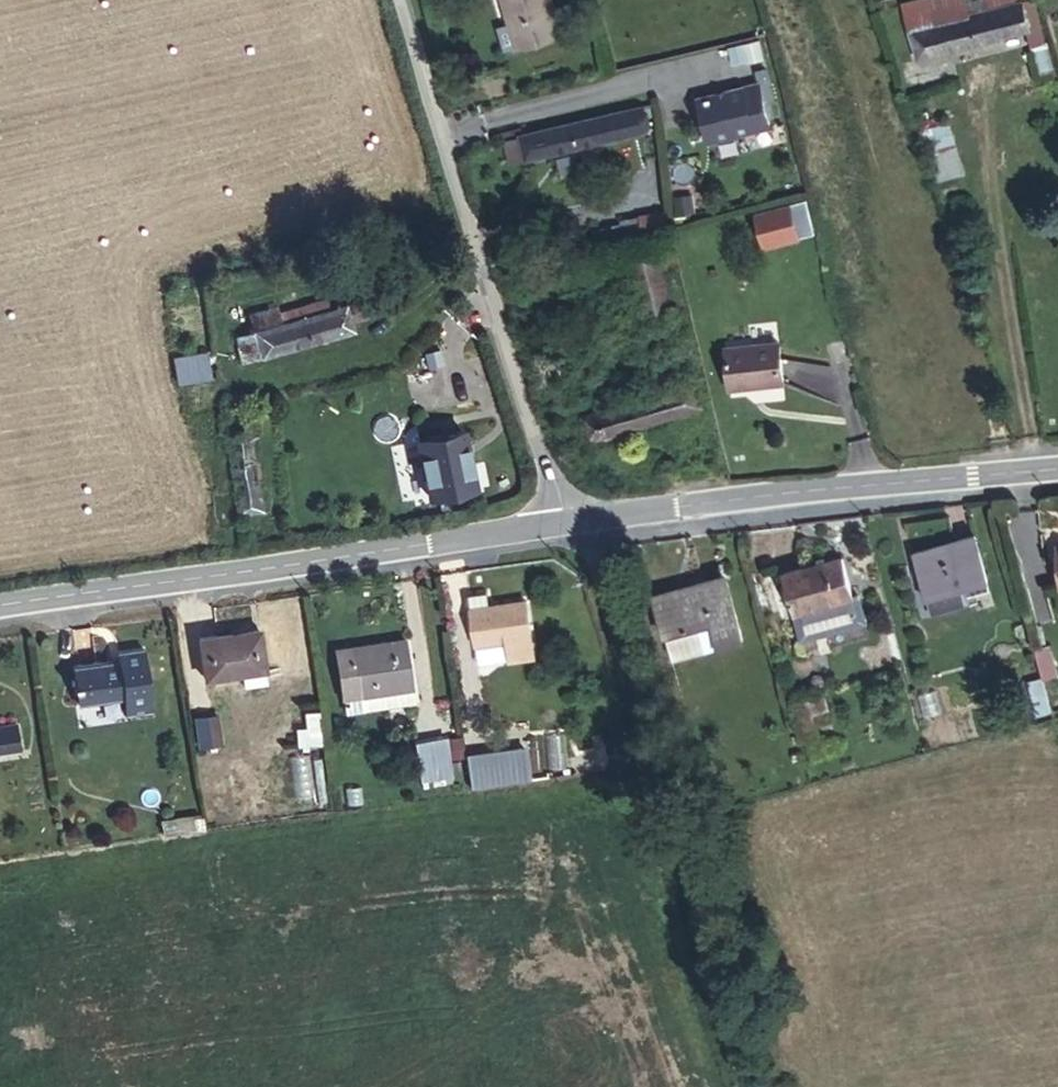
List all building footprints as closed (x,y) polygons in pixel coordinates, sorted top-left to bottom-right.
[(507,29),(494,34),(502,60),(555,47),(541,0),(498,0),(507,29)] [(914,55),(1023,28),(1017,2),(1007,5),(970,14),(967,0),(926,0),(901,6),(914,55)] [(1007,5),(1005,0),(967,0),(970,14),(1007,5)] [(1017,2),(1023,28),(1028,47),(1047,42),(1036,0),(1026,0),(1017,2)] [(1001,42),(973,44),(974,56),(1002,53),(1001,42)] [(1054,71),(1047,42),(1028,47),(1036,76),(1054,71)] [(711,145),(718,149),(773,133),(762,92),(747,98),(746,95),(701,108),(711,145)] [(961,180),(935,97),(912,103),(937,186),(961,180)] [(583,129),(525,142),(532,168),(646,139),(641,113),(583,129)] [(666,207),(624,217),(629,237),(671,227),(666,207)] [(666,262),(636,268),(649,322),(677,316),(666,262)] [(289,335),(242,347),(247,370),(361,343),(362,333),(386,326),(382,305),(347,315),(334,309),(318,315),(320,328),(289,335)] [(237,331),(242,347),(289,335),(285,320),(237,331)] [(788,347),(730,352),(736,396),(791,390),(788,347)] [(202,365),(171,370),(176,398),(206,392),(202,365)] [(695,396),(670,401),(678,422),(700,419),(695,396)] [(678,422),(670,401),(583,425),(591,447),(678,422)] [(463,435),(419,439),(424,497),(467,493),(463,435)] [(247,442),(227,445),(240,528),(261,524),(247,442)] [(959,544),(899,562),(913,608),(974,589),(959,544)] [(821,564),(772,579),(790,640),(852,621),(846,601),(836,603),(821,564)] [(1043,570),(1050,607),(1057,605),(1057,567),(1043,570)] [(707,582),(640,602),(657,659),(725,639),(707,582)] [(455,593),(456,601),(474,599),(473,591),(455,593)] [(456,601),(461,637),(494,630),(511,629),(506,596),(474,599),(456,601)] [(195,670),(257,660),(251,624),(192,631),(195,670)] [(511,629),(494,630),(497,652),(515,649),(511,629)] [(398,679),(392,636),(344,644),(350,686),(398,679)] [(112,650),(66,659),(72,693),(117,686),(121,706),(145,702),(134,637),(110,641),(112,650)] [(1057,674),(1057,669),(1052,643),(1035,647),(1043,678),(1057,674)] [(350,686),(344,644),(330,646),(337,687),(350,686)] [(353,705),(400,697),(398,679),(350,686),(353,705)] [(1030,721),(1044,717),(1034,685),(1020,688),(1030,721)] [(821,741),(816,715),(830,712),(826,694),(791,701),(800,745),(821,741)] [(196,716),(199,745),(223,742),(220,713),(196,716)] [(20,796),(8,727),(0,728),(0,800),(20,796)] [(433,780),(453,778),(450,757),(448,739),(427,742),(433,780)] [(402,784),(433,780),(427,742),(396,745),(402,784)] [(455,790),(519,778),(513,745),(450,757),(453,778),(455,790)]
